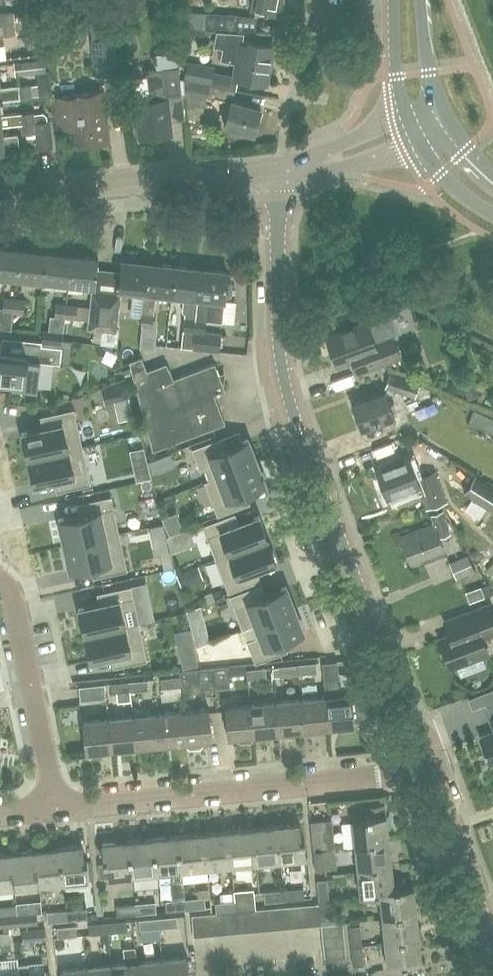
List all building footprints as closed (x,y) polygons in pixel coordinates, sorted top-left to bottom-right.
[(279,0),(251,0),(249,7),(276,13),(279,0)] [(31,22),(30,15),(13,17),(12,13),(0,14),(0,25),(31,22)] [(204,29),(237,31),(238,14),(205,13),(204,29)] [(15,34),(14,31),(32,29),(31,22),(0,25),(0,36),(15,34)] [(92,39),(115,39),(113,22),(90,24),(92,39)] [(246,45),(247,33),(216,30),(213,47),(222,49),(220,60),(235,63),(233,79),(264,83),(270,46),(247,42),(247,45),(246,45)] [(115,39),(92,39),(90,39),(93,76),(120,74),(117,39),(115,39)] [(139,138),(171,134),(170,121),(184,120),(177,53),(155,56),(157,70),(146,71),(150,101),(136,102),(139,138)] [(46,72),(45,59),(14,62),(15,75),(37,73),(46,72)] [(188,80),(188,81),(209,85),(210,85),(214,66),(187,61),(183,79),(188,80)] [(207,98),(209,85),(188,81),(185,93),(188,117),(202,121),(206,106),(228,112),(225,126),(255,134),(260,110),(215,97),(214,100),(207,98)] [(17,98),(16,86),(0,87),(0,83),(0,100),(17,98)] [(31,85),(16,86),(17,98),(32,97),(31,85)] [(110,142),(104,92),(70,96),(70,97),(54,98),(58,128),(74,126),(76,146),(110,142)] [(50,122),(51,122),(50,120),(47,120),(47,115),(43,112),(34,113),(34,111),(0,115),(0,127),(1,127),(1,126),(20,124),(20,125),(35,123),(50,122)] [(50,122),(35,123),(36,133),(38,149),(53,147),(51,122),(50,122)] [(21,134),(36,133),(35,123),(20,125),(21,134)] [(0,127),(0,153),(4,153),(4,152),(19,151),(18,133),(2,135),(1,127),(0,127)] [(18,249),(0,247),(0,276),(16,278),(18,249)] [(42,280),(45,252),(18,249),(16,278),(42,280)] [(68,283),(71,254),(45,252),(42,280),(68,283)] [(71,254),(68,283),(95,286),(98,257),(71,254)] [(143,315),(149,262),(138,261),(138,259),(136,256),(127,255),(125,257),(125,259),(123,259),(119,288),(134,290),(132,308),(137,315),(143,315)] [(172,294),(175,265),(149,262),(143,315),(142,325),(143,325),(141,347),(150,348),(150,349),(154,349),(157,320),(153,319),(156,292),(172,294)] [(192,347),(201,268),(175,265),(172,294),(184,295),(182,311),(184,313),(181,346),(192,347)] [(201,268),(192,347),(219,350),(221,333),(205,331),(206,318),(222,320),(227,271),(201,268)] [(104,321),(107,293),(94,291),(91,320),(104,321)] [(107,293),(104,321),(116,322),(119,294),(107,293)] [(14,298),(3,297),(3,308),(0,307),(0,328),(10,329),(14,298)] [(14,298),(10,329),(11,329),(13,313),(23,314),(24,299),(14,298)] [(64,318),(66,304),(55,302),(54,317),(64,318)] [(66,304),(64,318),(76,320),(77,305),(66,304)] [(336,365),(351,359),(356,372),(399,356),(392,337),(395,335),(390,321),(386,319),(367,326),(365,322),(326,337),(336,365)] [(62,345),(63,331),(43,329),(42,343),(62,345)] [(62,348),(25,344),(24,355),(0,353),(0,356),(0,382),(13,384),(13,387),(37,390),(40,363),(60,365),(62,348)] [(149,377),(141,358),(129,362),(154,450),(226,422),(215,394),(226,390),(215,362),(173,378),(169,368),(149,377)] [(415,398),(420,383),(390,373),(384,388),(415,398)] [(126,384),(112,387),(115,401),(129,398),(126,384)] [(361,428),(393,416),(384,392),(352,404),(361,428)] [(47,414),(50,427),(41,429),(23,433),(28,459),(83,446),(74,408),(47,414)] [(473,410),(468,422),(492,433),(492,419),(473,410)] [(375,455),(397,446),(392,435),(370,444),(375,455)] [(209,479),(209,480),(257,462),(248,440),(231,446),(222,450),(218,438),(192,448),(200,470),(205,469),(209,479)] [(91,484),(83,446),(28,459),(34,484),(52,480),(61,478),(64,490),(91,484)] [(417,479),(408,456),(376,468),(387,499),(419,487),(428,510),(445,503),(434,473),(417,479)] [(265,485),(257,462),(209,480),(209,479),(204,481),(218,515),(243,506),(239,494),(248,491),(265,485)] [(475,475),(464,494),(492,512),(492,486),(475,475)] [(84,502),(87,513),(77,515),(60,519),(65,545),(119,533),(111,496),(84,502)] [(412,565),(444,553),(439,538),(451,533),(443,511),(430,515),(433,524),(401,536),(412,565)] [(220,544),(224,555),(225,555),(268,539),(259,516),(242,523),(233,526),(229,515),(203,525),(211,547),(220,544)] [(128,570),(119,533),(65,545),(71,570),(89,566),(98,564),(101,576),(128,570)] [(225,555),(224,555),(215,558),(228,592),(254,583),(250,571),(259,568),(276,561),(268,539),(225,555)] [(492,560),(492,548),(482,559),(488,565),(492,560)] [(174,567),(170,550),(169,550),(160,552),(160,554),(164,569),(174,567)] [(460,587),(470,583),(478,579),(467,554),(449,562),(460,587)] [(130,625),(130,624),(127,611),(136,609),(131,586),(104,591),(107,603),(97,605),(79,609),(85,635),(130,625)] [(255,586),(230,596),(238,618),(252,613),(256,624),(295,609),(286,587),(269,594),(260,597),(255,586)] [(492,634),(492,614),(489,603),(443,621),(448,635),(439,638),(450,667),(487,653),(482,638),(492,634)] [(200,606),(187,611),(190,623),(203,617),(200,606)] [(295,609),(256,624),(251,625),(256,637),(247,641),(256,663),(281,653),(277,642),(286,638),(303,632),(295,609)] [(139,622),(130,624),(130,625),(85,635),(91,660),(108,656),(118,654),(121,666),(147,660),(139,622)] [(196,650),(180,654),(183,668),(199,665),(196,650)] [(326,695),(329,727),(355,724),(352,692),(336,694),(340,691),(339,682),(335,679),(339,679),(337,660),(322,662),(325,695),(326,695)] [(298,664),(299,675),(317,673),(316,663),(298,664)] [(246,669),(246,664),(213,667),(215,688),(230,687),(230,681),(249,680),(248,669),(246,669)] [(279,677),(299,675),(298,664),(279,666),(279,677)] [(215,688),(213,667),(179,670),(180,676),(181,687),(199,685),(199,690),(215,688)] [(248,669),(249,680),(267,678),(266,668),(263,668),(248,669)] [(162,689),(181,687),(180,676),(161,678),(162,689)] [(131,692),(149,690),(148,680),(130,681),(131,692)] [(131,692),(130,681),(111,683),(112,694),(116,694),(117,702),(131,701),(131,692)] [(80,701),(106,699),(104,684),(79,687),(80,701)] [(492,700),(492,689),(469,698),(473,708),(485,703),(492,700)] [(304,730),(329,727),(326,695),(325,695),(301,698),(304,730)] [(279,732),(304,730),(301,698),(276,700),(279,732)] [(254,735),(279,732),(276,700),(251,703),(254,735)] [(253,735),(254,735),(251,703),(225,706),(229,738),(238,737),(239,741),(241,742),(252,741),(253,739),(253,735)] [(203,744),(203,740),(213,739),(209,708),(183,710),(187,742),(186,742),(187,746),(190,748),(201,747),(203,744)] [(162,744),(187,742),(183,710),(158,713),(162,744)] [(137,747),(162,744),(158,713),(133,715),(137,747)] [(111,749),(137,747),(133,715),(108,718),(111,749)] [(86,752),(111,749),(108,718),(83,720),(86,752)] [(479,736),(490,764),(492,763),(492,730),(479,736)] [(374,841),(390,840),(387,814),(386,814),(385,804),(367,806),(368,816),(368,819),(353,821),(356,846),(375,844),(374,841)] [(280,842),(282,860),(307,857),(305,838),(302,839),(301,823),(275,826),(277,843),(280,842)] [(257,862),(282,860),(280,842),(277,843),(275,826),(251,828),(252,845),(256,845),(257,862)] [(232,865),(257,862),(256,845),(252,845),(251,828),(226,831),(228,847),(231,847),(232,865)] [(313,851),(332,849),(334,848),(331,828),(311,831),(313,851)] [(207,867),(232,865),(231,847),(228,847),(226,831),(201,833),(203,850),(206,850),(207,867)] [(182,870),(207,867),(206,850),(203,850),(201,833),(177,836),(178,852),(181,852),(182,870)] [(183,879),(182,870),(181,852),(178,852),(177,836),(152,838),(153,855),(156,855),(158,872),(172,871),(173,881),(183,879)] [(133,874),(158,872),(156,855),(153,855),(152,838),(127,840),(129,857),(131,857),(133,874)] [(100,878),(133,874),(131,857),(129,857),(127,840),(102,843),(104,862),(98,862),(100,878)] [(377,866),(392,865),(390,840),(374,841),(375,844),(356,846),(359,871),(377,869),(377,866)] [(62,864),(64,881),(89,879),(87,860),(84,860),(83,845),(57,847),(59,864),(62,864)] [(39,884),(64,881),(62,864),(59,864),(57,847),(32,850),(34,867),(37,866),(39,884)] [(332,849),(313,851),(315,871),(326,870),(326,869),(332,868),(331,863),(334,859),(332,849)] [(15,886),(39,884),(37,866),(34,867),(32,850),(8,852),(10,869),(13,869),(15,886)] [(15,886),(13,869),(10,869),(8,852),(0,853),(0,887),(15,886)] [(396,892),(395,889),(392,865),(377,866),(377,869),(359,871),(361,896),(381,893),(396,892)] [(318,901),(329,900),(327,879),(316,880),(318,901)] [(138,896),(136,884),(122,886),(124,898),(138,896)] [(402,914),(417,912),(415,886),(395,889),(396,892),(381,893),(383,918),(402,916),(402,914)] [(284,889),(285,900),(304,898),(303,887),(284,889)] [(254,888),(235,890),(237,911),(256,909),(254,888)] [(265,902),(285,900),(284,889),(264,891),(265,902)] [(185,899),(186,909),(205,908),(204,897),(185,899)] [(166,911),(186,909),(185,899),(165,900),(166,911)] [(331,918),(329,900),(318,901),(318,903),(320,903),(322,925),(330,924),(330,919),(331,918)] [(136,903),(137,914),(156,912),(155,901),(136,903)] [(224,912),(235,911),(236,911),(235,901),(215,902),(215,903),(216,913),(224,912)] [(117,916),(137,914),(136,903),(116,905),(117,916)] [(311,926),(322,925),(320,903),(318,903),(309,904),(311,926)] [(300,927),(311,926),(309,904),(298,905),(300,927)] [(290,928),(300,927),(298,905),(288,906),(290,928)] [(279,929),(290,928),(288,906),(277,907),(279,929)] [(68,920),(87,918),(86,907),(67,909),(68,920)] [(268,930),(279,929),(277,907),(266,908),(268,930)] [(258,931),(268,930),(266,908),(256,909),(258,931)] [(48,922),(68,920),(67,909),(47,911),(48,922)] [(247,932),(258,931),(256,909),(245,910),(247,932)] [(235,911),(237,933),(247,932),(245,910),(236,911),(235,911)] [(17,913),(18,925),(38,924),(36,911),(17,913)] [(226,934),(237,933),(235,911),(224,912),(226,934)] [(215,935),(226,934),(224,912),(216,913),(213,913),(215,935)] [(404,939),(420,937),(417,912),(402,914),(402,916),(383,918),(386,943),(405,941),(404,939)] [(18,925),(17,913),(0,915),(0,927),(18,925)] [(205,936),(215,935),(213,913),(203,914),(205,936)] [(194,937),(205,936),(203,914),(192,915),(194,937)] [(159,928),(177,927),(176,916),(158,918),(159,928)] [(140,930),(159,928),(158,918),(139,920),(140,930)] [(108,922),(109,933),(127,931),(126,921),(108,922)] [(90,935),(109,933),(108,922),(89,924),(90,935)] [(323,937),(345,934),(344,923),(330,924),(322,925),(323,937)] [(58,938),(77,936),(76,925),(57,927),(58,938)] [(351,947),(362,945),(360,926),(349,926),(351,947)] [(23,942),(46,939),(45,927),(21,930),(23,942)] [(10,942),(9,932),(0,933),(0,943),(10,942)] [(324,947),(346,945),(345,934),(323,937),(324,947)] [(405,941),(386,943),(389,969),(408,967),(407,964),(422,963),(420,937),(404,939),(405,941)] [(325,958),(347,955),(346,945),(324,947),(325,958)] [(362,945),(351,947),(353,966),(364,965),(362,945)] [(136,961),(135,947),(124,948),(125,962),(112,963),(113,975),(138,975),(136,961)] [(347,955),(325,958),(327,969),(348,967),(347,955)] [(163,975),(190,975),(188,956),(161,959),(163,975)] [(161,959),(136,961),(138,975),(163,975),(161,959)] [(112,963),(86,966),(87,975),(113,975),(112,963)] [(19,975),(45,975),(45,970),(30,972),(29,964),(19,965),(20,973),(19,973),(19,975)] [(86,966),(61,969),(62,975),(87,975),(86,966)]
